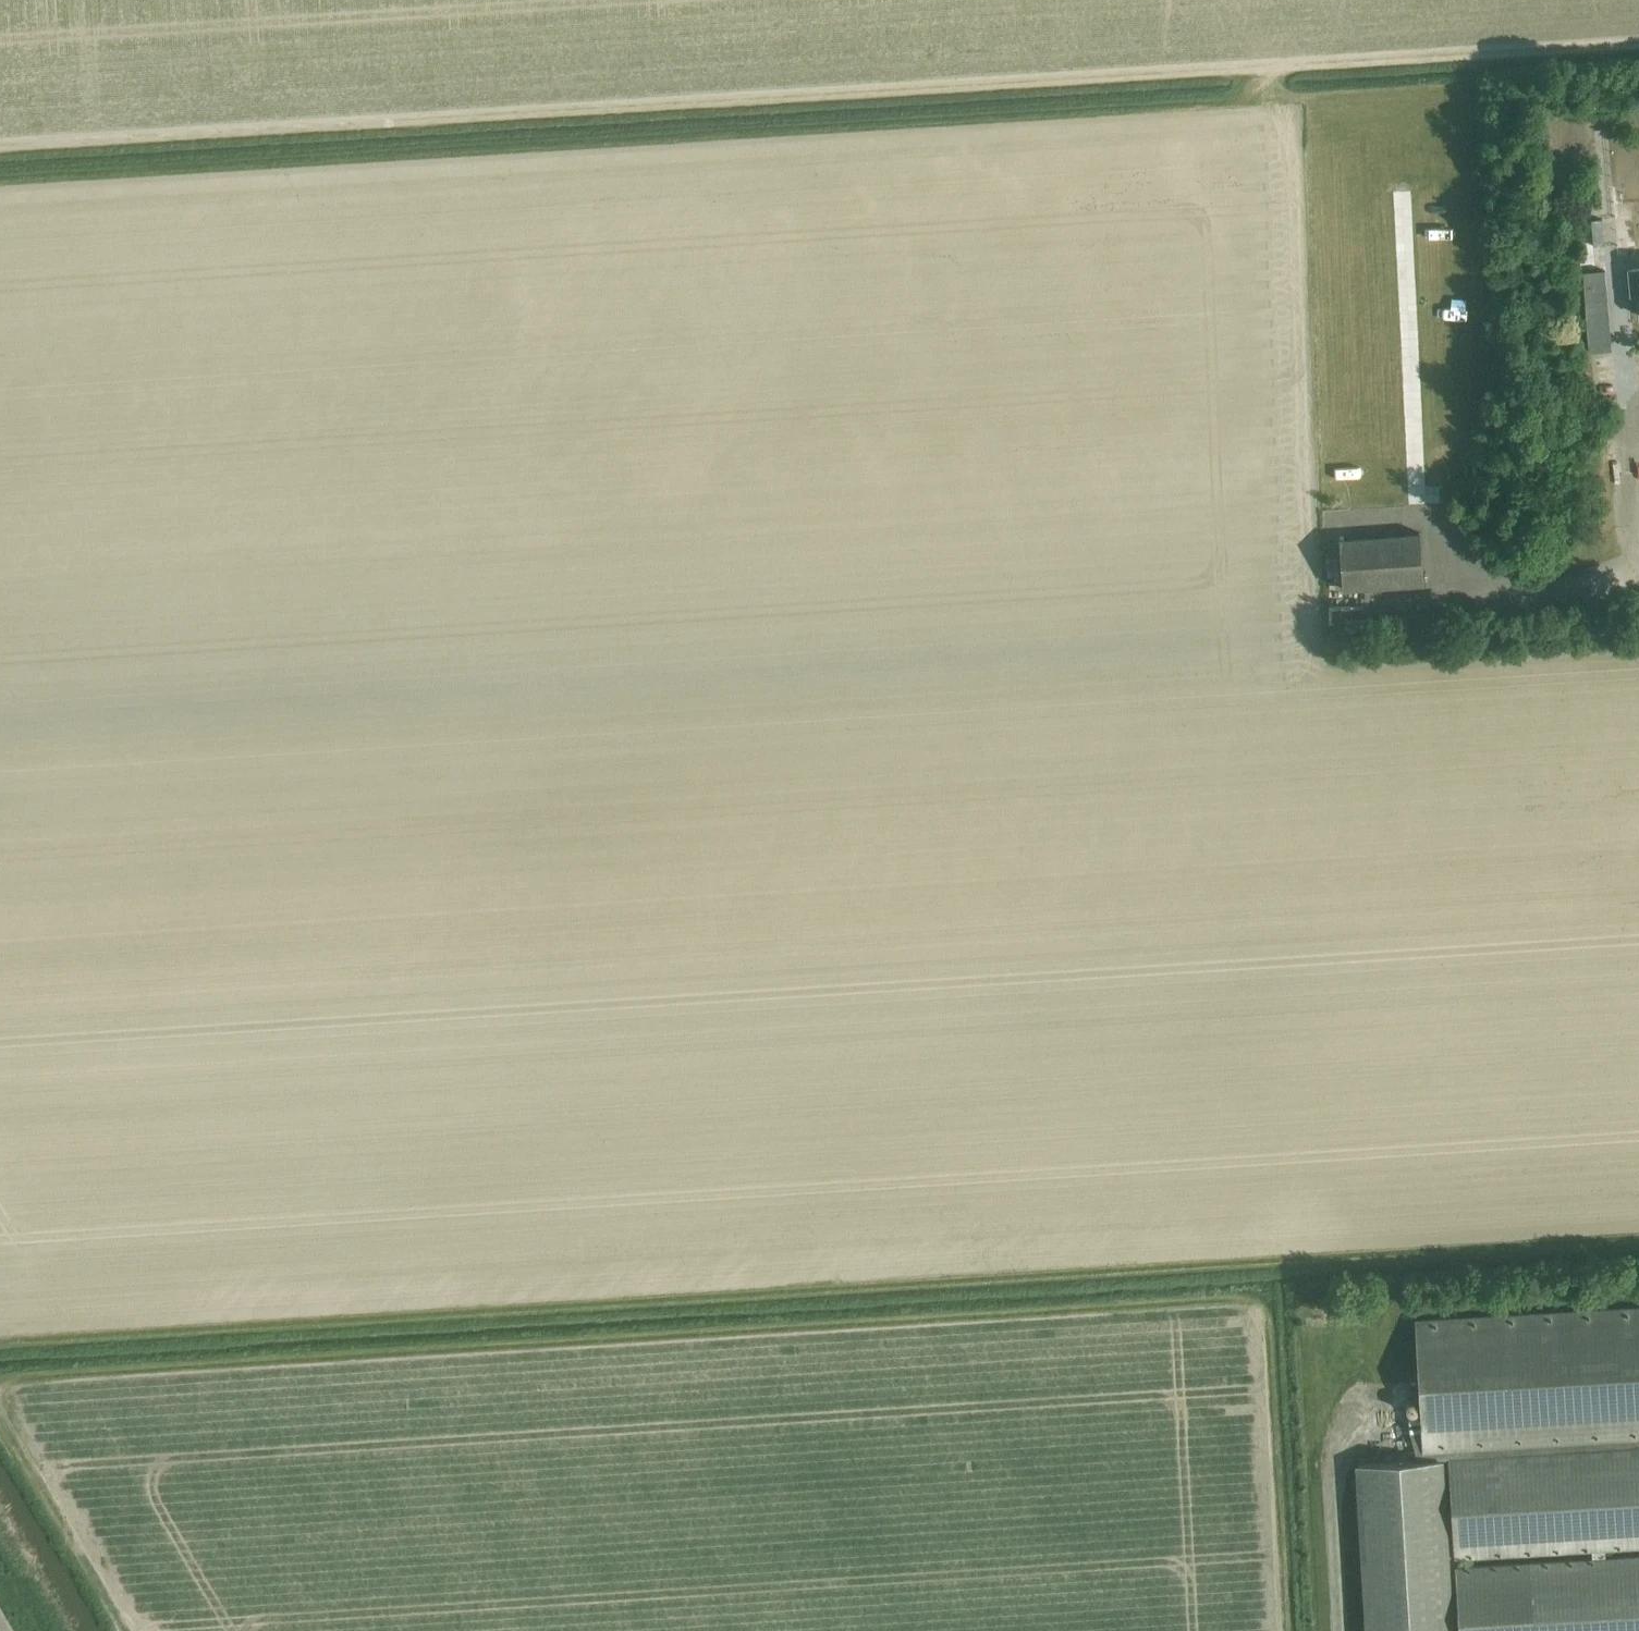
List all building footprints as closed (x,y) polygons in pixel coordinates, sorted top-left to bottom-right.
[(1601,186),(1625,184),(1623,160),(1599,162),(1601,186)] [(1628,270),(1630,296),(1638,296),(1638,269),(1628,270)] [(1342,592),(1424,585),(1420,535),(1339,542),(1342,592)] [(1409,1418),(1410,1433),(1419,1460),(1438,1459),(1448,1630),(1638,1630),(1638,1306),(1414,1319),(1421,1417),(1409,1418)] [(1358,1463),(1367,1630),(1448,1630),(1438,1459),(1419,1460),(1358,1463)]
